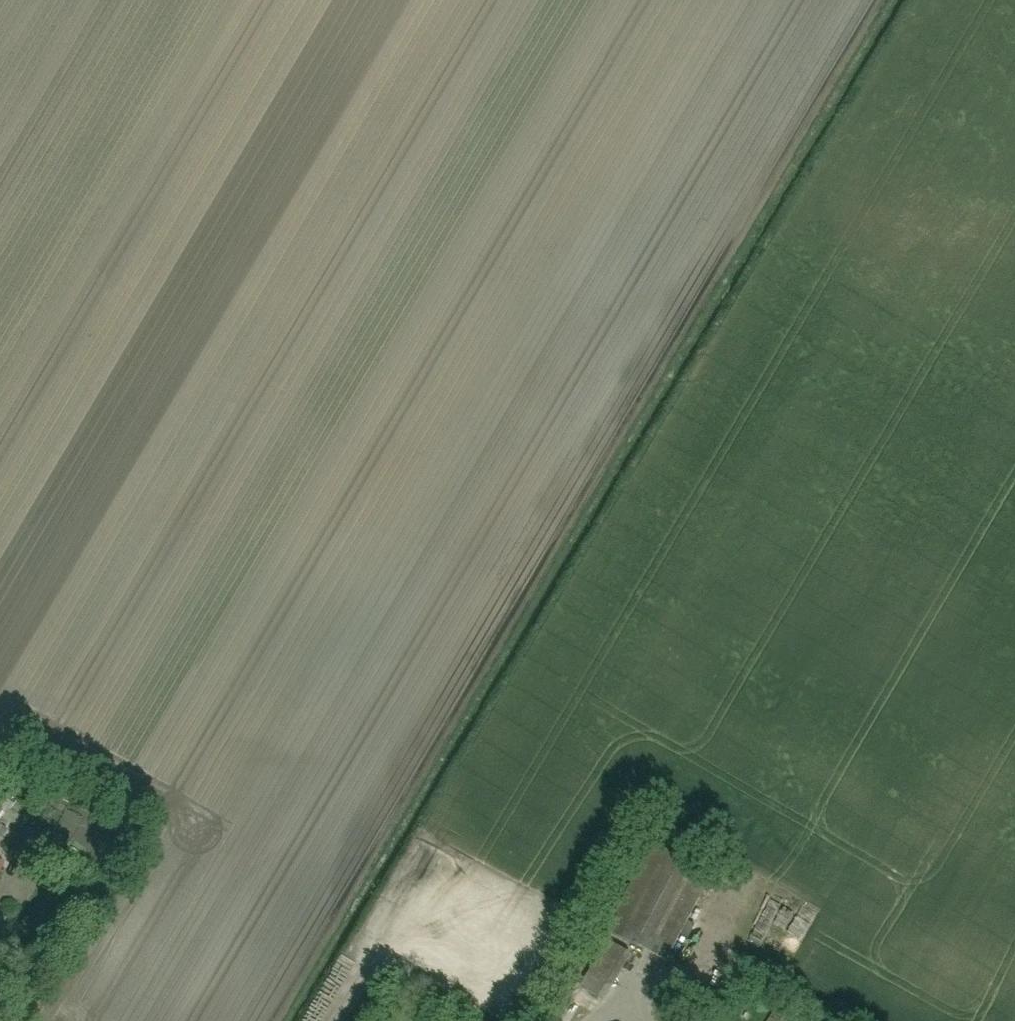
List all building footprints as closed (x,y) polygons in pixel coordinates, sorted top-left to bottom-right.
[(24,861),(32,847),(41,852),(47,841),(38,836),(38,835),(21,826),(7,851),(24,861)] [(665,964),(709,877),(649,845),(604,932),(665,964)] [(585,987),(608,1000),(636,954),(612,940),(585,987)] [(791,1013),(777,1004),(766,1020),(786,1020),(791,1013)]
